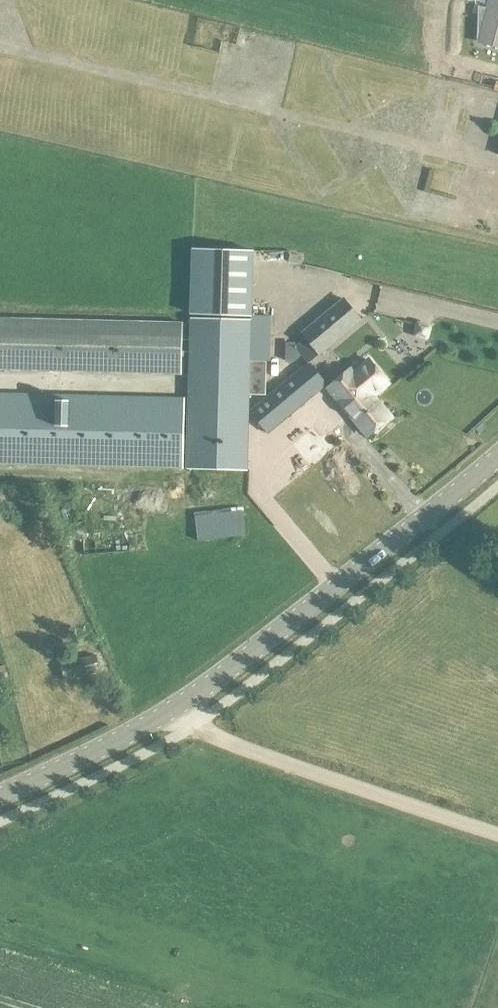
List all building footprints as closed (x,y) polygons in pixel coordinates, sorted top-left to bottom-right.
[(488,9),(479,41),(497,46),(497,0),(490,0),(488,9)] [(252,316),(255,250),(192,248),(191,298),(191,314),(252,316)] [(302,355),(305,360),(306,362),(318,352),(319,354),(361,319),(343,299),(302,333),(305,337),(299,342),(297,343),(287,343),(286,361),(295,361),(302,355)] [(187,470),(248,471),(249,395),(264,396),(265,362),(250,362),(251,320),(191,319),(187,470)] [(183,376),(184,325),(0,320),(0,371),(183,376)] [(427,336),(429,327),(420,324),(417,334),(427,336)] [(254,406),(250,409),(269,433),(277,426),(288,418),(327,385),(308,361),(254,406)] [(351,417),(376,398),(390,385),(370,362),(356,374),(353,371),(330,391),(351,417)] [(185,470),(186,398),(0,393),(0,465),(185,470)] [(376,398),(351,417),(369,438),(393,418),(376,398)] [(268,443),(254,450),(260,460),(273,453),(268,443)] [(244,512),(196,517),(198,541),(247,536),(244,512)] [(488,583),(497,590),(497,570),(488,583)] [(63,639),(53,642),(57,654),(67,652),(63,639)] [(97,655),(62,664),(65,681),(101,672),(97,655)]
